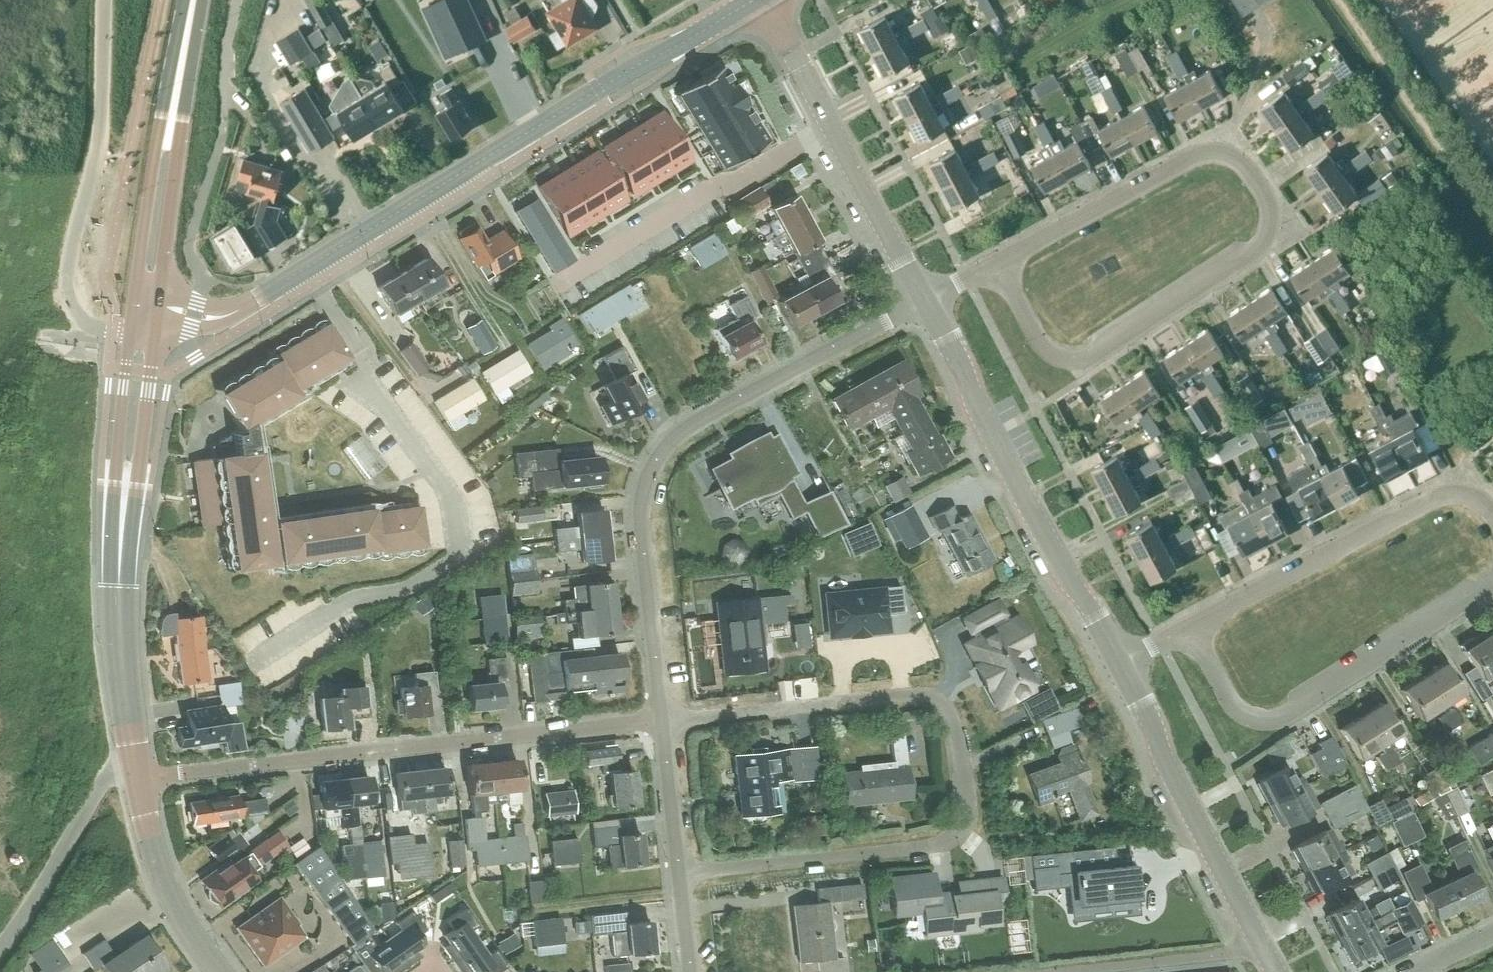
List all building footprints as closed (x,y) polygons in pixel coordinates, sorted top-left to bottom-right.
[(332,45),(344,39),(321,0),(306,0),(332,45)] [(432,7),(454,54),(486,39),(469,0),(447,0),(432,7)] [(566,41),(568,43),(597,26),(588,10),(598,4),(596,0),(563,0),(564,1),(548,11),(559,29),(551,34),(558,46),(566,41)] [(1244,14),(1265,0),(1234,0),(1243,14),(1244,14)] [(932,4),(921,10),(927,22),(938,16),(932,4)] [(514,5),(505,10),(511,21),(520,16),(514,5)] [(507,26),(510,30),(515,38),(535,27),(527,14),(507,26)] [(885,15),(860,28),(873,51),(897,38),(904,35),(905,35),(902,28),(898,22),(891,26),(885,15)] [(943,15),(928,23),(933,31),(948,23),(943,15)] [(924,17),(913,23),(919,33),(929,27),(924,17)] [(912,23),(902,28),(905,35),(904,35),(907,39),(919,33),(913,23),(912,23)] [(299,25),(276,39),(290,63),(301,56),(308,68),(320,61),(313,49),(299,25)] [(319,27),(307,34),(314,46),(326,39),(319,27)] [(897,38),(873,51),(885,74),(910,61),(902,46),(909,43),(907,39),(904,35),(897,38)] [(1138,45),(1128,51),(1138,70),(1149,64),(1138,45)] [(1126,48),(1115,54),(1128,76),(1138,70),(1128,51),(1126,48)] [(1183,61),(1177,50),(1167,55),(1173,66),(1183,61)] [(1088,61),(1083,64),(1090,77),(1087,78),(1095,93),(1100,90),(1103,89),(1088,61)] [(1189,71),(1183,61),(1173,66),(1179,77),(1189,72),(1189,71)] [(1304,62),(1284,75),(1291,85),(1311,72),(1304,62)] [(372,78),(361,75),(353,80),(380,123),(404,109),(391,87),(401,81),(390,63),(379,69),(385,79),(376,84),(372,78)] [(719,66),(697,79),(708,98),(731,84),(719,66)] [(1189,72),(1185,75),(1188,81),(1201,106),(1224,94),(1211,69),(1198,76),(1194,68),(1189,71),(1189,72)] [(1055,72),(1043,78),(1047,85),(1053,87),(1061,83),(1055,72)] [(330,103),(335,111),(337,109),(345,121),(355,138),(380,123),(353,80),(350,75),(344,79),(330,103)] [(697,79),(674,93),(685,112),(708,98),(697,79)] [(1201,106),(1188,81),(1166,94),(1179,118),(1201,106)] [(933,105),(933,104),(921,82),(897,95),(909,118),(933,105)] [(731,84),(708,98),(720,117),(742,103),(731,84)] [(964,93),(959,84),(947,90),(953,100),(964,93)] [(1116,96),(1110,85),(1103,89),(1100,90),(1106,102),(1116,96)] [(337,109),(335,111),(324,117),(306,86),(280,101),(309,150),(335,135),(332,129),(345,121),(337,109)] [(448,105),(437,112),(452,137),(474,124),(459,98),(459,99),(451,86),(441,93),(448,105)] [(1329,96),(1322,87),(1312,95),(1319,104),(1329,96)] [(947,90),(936,96),(939,101),(942,106),(943,105),(953,100),(947,90)] [(1300,111),(1285,90),(1261,106),(1276,128),(1300,111)] [(985,117),(1007,106),(1001,94),(979,106),(985,117)] [(1319,104),(1312,95),(1301,102),(1308,112),(1319,104)] [(1116,96),(1106,102),(1112,113),(1122,107),(1116,96)] [(708,98),(685,112),(697,131),(720,117),(708,98)] [(945,128),(938,114),(945,110),(943,105),(942,106),(939,101),(933,104),(933,105),(909,118),(921,141),(945,128)] [(742,103),(720,117),(731,135),(753,121),(742,103)] [(1157,129),(1144,105),(1122,117),(1135,141),(1157,129)] [(1300,111),(1276,128),(1291,149),(1315,132),(1300,111)] [(659,113),(640,125),(654,148),(673,136),(659,113)] [(1135,141),(1122,117),(1099,129),(1092,116),(1081,122),(1096,149),(1107,143),(1112,153),(1135,141)] [(720,117),(697,131),(708,149),(731,135),(720,117)] [(753,121),(731,135),(743,155),(765,141),(753,121)] [(1049,131),(1044,121),(1034,125),(1039,136),(1049,131)] [(1096,149),(1081,122),(1070,127),(1077,141),(1064,148),(1060,138),(1055,141),(1050,143),(1068,176),(1090,164),(1085,155),(1096,149)] [(640,125),(621,136),(635,159),(654,148),(640,125)] [(1027,151),(1016,129),(1003,135),(1007,141),(1010,148),(1015,158),(1027,151)] [(1039,136),(1044,147),(1050,143),(1055,141),(1049,131),(1039,136)] [(731,135),(708,149),(720,169),(743,155),(731,135)] [(621,136),(602,148),(616,171),(635,159),(621,136)] [(673,136),(654,148),(668,170),(687,159),(673,136)] [(1050,143),(1044,147),(1041,149),(1045,158),(1033,165),(1046,189),(1068,176),(1050,143)] [(654,148),(635,159),(649,182),(668,170),(654,148)] [(1010,148),(997,155),(1000,160),(999,161),(1001,166),(1015,158),(1010,148)] [(1373,158),(1366,148),(1356,156),(1362,165),(1373,158)] [(977,167),(974,161),(970,154),(961,159),(956,149),(932,161),(944,184),(977,167)] [(997,155),(994,150),(984,156),(989,166),(999,161),(1000,160),(997,155)] [(1350,168),(1346,163),(1342,157),(1336,162),(1328,151),(1305,168),(1320,188),(1343,172),(1343,173),(1348,169),(1350,168)] [(594,153),(574,165),(588,188),(608,176),(594,153)] [(989,166),(984,156),(974,161),(977,167),(979,172),(989,166)] [(1362,165),(1356,156),(1346,163),(1350,168),(1348,169),(1352,173),(1362,165)] [(243,157),(235,188),(247,191),(264,196),(256,221),(271,245),(286,236),(276,219),(280,206),(272,204),(273,199),(274,199),(283,169),(243,157)] [(635,159),(616,171),(630,194),(649,182),(635,159)] [(574,165),(556,176),(570,199),(588,188),(574,165)] [(980,194),(973,181),(982,177),(979,172),(977,167),(944,184),(956,207),(980,194)] [(1357,193),(1343,173),(1343,172),(1320,188),(1335,209),(1357,193)] [(556,176),(537,188),(551,211),(570,199),(556,176)] [(608,176),(588,188),(602,211),(622,199),(608,176)] [(588,188),(570,199),(584,222),(602,211),(588,188)] [(756,188),(726,207),(736,223),(766,205),(756,188)] [(774,219),(766,223),(769,229),(772,235),(804,218),(792,195),(768,207),(774,219)] [(534,197),(523,204),(527,210),(538,204),(534,197)] [(570,199),(551,211),(564,234),(584,222),(570,199)] [(523,204),(513,210),(517,217),(527,210),(523,204)] [(538,204),(527,210),(531,216),(542,210),(538,204)] [(527,210),(517,217),(520,223),(531,216),(527,210)] [(542,210),(531,216),(535,223),(546,216),(542,210)] [(531,216),(520,223),(524,229),(535,223),(531,216)] [(546,216),(535,223),(539,229),(549,222),(546,216)] [(731,216),(721,221),(728,232),(737,226),(734,222),(731,216)] [(771,235),(769,236),(776,248),(787,243),(792,253),(815,241),(816,241),(804,218),(772,235),(771,235)] [(236,222),(213,236),(233,268),(255,254),(236,222)] [(549,222),(539,229),(543,235),(553,229),(549,222)] [(535,223),(524,229),(528,235),(539,229),(535,223)] [(469,224),(455,232),(458,237),(456,238),(481,279),(515,258),(498,231),(482,241),(474,228),(472,229),(469,224)] [(539,229),(528,235),(532,241),(543,235),(539,229)] [(553,229),(543,235),(546,241),(557,235),(553,229)] [(769,229),(759,235),(762,240),(769,236),(771,235),(772,235),(769,229)] [(711,233),(686,248),(699,268),(723,254),(711,233)] [(543,235),(532,241),(536,248),(546,241),(543,235)] [(557,235),(546,241),(550,247),(561,241),(557,235)] [(546,241),(536,248),(539,254),(550,247),(546,241)] [(561,241),(550,247),(554,254),(565,247),(561,241)] [(815,241),(792,253),(803,274),(809,285),(823,278),(826,284),(836,280),(815,241)] [(1336,277),(1349,269),(1334,245),(1312,259),(1333,290),(1337,287),(1341,284),(1336,277)] [(550,247),(539,254),(543,260),(554,254),(550,247)] [(565,247),(554,254),(558,260),(568,253),(565,247)] [(568,253),(558,260),(561,266),(572,259),(568,253)] [(554,254),(543,260),(547,266),(558,260),(554,254)] [(423,258),(399,273),(415,299),(440,285),(423,258)] [(1333,290),(1312,259),(1291,273),(1307,297),(1317,290),(1321,297),(1328,293),(1333,290)] [(558,260),(547,266),(551,272),(561,266),(558,260)] [(759,266),(747,272),(764,304),(776,298),(759,266)] [(403,307),(415,299),(399,273),(375,287),(397,323),(409,316),(403,307)] [(826,284),(823,278),(809,285),(803,274),(794,279),(796,282),(786,287),(790,295),(777,302),(789,326),(835,302),(826,284)] [(625,284),(603,298),(615,319),(638,305),(625,284)] [(1274,318),(1286,310),(1271,287),(1249,301),(1270,332),(1275,329),(1279,326),(1274,318)] [(1337,287),(1333,290),(1328,293),(1334,304),(1344,297),(1337,287)] [(734,319),(714,329),(718,336),(730,358),(757,343),(746,322),(756,317),(744,295),(726,305),(734,319)] [(1344,297),(1334,304),(1341,314),(1351,308),(1344,297)] [(603,298),(575,314),(581,323),(585,320),(592,333),(615,319),(603,298)] [(1270,332),(1249,301),(1228,315),(1243,338),(1256,330),(1261,337),(1265,335),(1270,332)] [(549,329),(525,344),(541,370),(569,353),(566,347),(574,342),(560,317),(546,325),(549,329)] [(266,522),(262,495),(255,451),(252,451),(248,423),(294,395),(292,391),(347,358),(323,318),(266,352),(268,356),(214,389),(237,428),(218,440),(220,456),(210,458),(193,460),(203,525),(219,523),(226,571),(276,562),(277,566),(371,550),(373,560),(423,551),(416,505),(368,512),(368,507),(266,522)] [(477,321),(465,329),(479,352),(491,345),(477,321)] [(1326,327),(1315,334),(1329,355),(1340,348),(1326,327)] [(1222,352),(1208,329),(1186,342),(1206,373),(1212,370),(1215,368),(1210,360),(1222,352)] [(1275,329),(1270,332),(1265,335),(1272,345),(1281,339),(1275,329)] [(1318,363),(1329,355),(1315,334),(1304,341),(1318,363)] [(1287,349),(1281,339),(1272,345),(1278,355),(1287,349)] [(409,342),(396,351),(414,375),(426,366),(409,342)] [(1206,373),(1186,342),(1165,356),(1180,379),(1193,371),(1198,378),(1202,376),(1206,373)] [(608,400),(599,405),(608,422),(639,405),(622,374),(633,368),(620,344),(600,356),(612,378),(600,385),(608,400)] [(1389,373),(1400,367),(1390,347),(1378,353),(1389,373)] [(515,352),(479,373),(491,393),(527,371),(515,352)] [(830,398),(846,428),(886,406),(909,449),(903,452),(915,475),(949,456),(938,434),(933,437),(912,398),(919,394),(901,360),(830,398)] [(577,367),(569,373),(574,380),(582,373),(577,367)] [(1145,370),(1123,384),(1138,406),(1159,393),(1145,370)] [(1212,370),(1206,373),(1202,376),(1208,386),(1218,380),(1212,370)] [(1249,372),(1238,380),(1253,404),(1264,397),(1249,372)] [(469,379),(433,401),(445,421),(481,398),(469,379)] [(1218,380),(1208,386),(1215,397),(1225,390),(1218,380)] [(1138,406),(1123,384),(1102,398),(1117,420),(1130,412),(1135,419),(1139,417),(1144,415),(1143,413),(1138,406)] [(1321,391),(1289,408),(1295,419),(1302,416),(1306,424),(1332,411),(1321,391)] [(1197,399),(1186,406),(1203,432),(1214,425),(1197,399)] [(1381,403),(1371,408),(1378,420),(1388,415),(1387,413),(1381,403)] [(1285,408),(1262,420),(1263,422),(1270,436),(1293,424),(1285,408)] [(1388,415),(1378,420),(1384,432),(1388,430),(1392,438),(1407,466),(1429,454),(1414,426),(1418,423),(1411,409),(1394,418),(1391,411),(1387,413),(1388,415)] [(1155,421),(1148,410),(1143,413),(1144,415),(1139,417),(1145,427),(1155,421)] [(1161,432),(1155,421),(1145,427),(1152,438),(1161,432)] [(1263,422),(1251,428),(1262,447),(1273,441),(1270,436),(1263,422)] [(742,452),(709,469),(729,507),(750,496),(754,505),(776,493),(789,518),(804,510),(816,535),(839,523),(824,493),(802,504),(787,476),(794,473),(774,435),(767,439),(764,433),(739,447),(742,452)] [(1384,477),(1407,466),(1392,438),(1370,449),(1384,477)] [(1310,440),(1304,443),(1300,445),(1306,458),(1317,452),(1310,440)] [(557,461),(556,448),(513,453),(516,478),(528,476),(530,490),(598,482),(595,457),(557,461)] [(1323,464),(1317,452),(1306,458),(1310,464),(1313,469),(1317,467),(1336,502),(1358,491),(1343,463),(1330,470),(1326,462),(1323,464)] [(1092,467),(1104,490),(1129,477),(1117,454),(1092,467)] [(1161,467),(1156,457),(1145,463),(1151,473),(1161,467)] [(1187,478),(1192,487),(1194,490),(1198,497),(1201,502),(1212,496),(1194,462),(1182,468),(1187,478)] [(1140,479),(1151,473),(1145,463),(1134,469),(1135,473),(1136,473),(1140,479)] [(1336,502),(1317,467),(1313,469),(1310,464),(1288,475),(1295,488),(1300,486),(1314,514),(1336,502)] [(1134,486),(1142,482),(1140,479),(1136,473),(1135,473),(1129,477),(1104,490),(1116,513),(1141,500),(1134,486)] [(900,475),(882,485),(891,502),(908,492),(900,475)] [(491,477),(484,482),(492,493),(499,488),(491,477)] [(1239,477),(1234,479),(1229,482),(1235,494),(1245,489),(1245,488),(1239,477)] [(1167,488),(1173,498),(1192,487),(1187,478),(1167,488)] [(1240,503),(1242,506),(1247,503),(1265,539),(1288,528),(1273,500),(1283,494),(1277,482),(1254,494),(1249,485),(1245,488),(1245,489),(1235,494),(1240,503)] [(1198,497),(1194,490),(1192,487),(1173,498),(1178,508),(1198,497)] [(1226,525),(1229,524),(1243,551),(1265,539),(1247,503),(1242,506),(1240,503),(1220,514),(1226,525)] [(935,530),(940,528),(964,574),(991,559),(967,513),(959,517),(952,504),(928,516),(935,530)] [(539,505),(513,509),(514,523),(541,520),(539,505)] [(908,506),(887,517),(890,523),(897,537),(899,540),(920,529),(908,506)] [(604,533),(601,508),(575,511),(576,526),(552,529),(553,539),(604,533)] [(1128,534),(1140,557),(1165,544),(1153,521),(1128,534)] [(866,523),(842,533),(850,555),(875,545),(866,523)] [(890,523),(884,526),(891,540),(897,537),(890,523)] [(1196,534),(1194,530),(1191,524),(1180,530),(1185,540),(1195,535),(1196,534)] [(1214,543),(1204,524),(1194,530),(1196,534),(1195,535),(1203,549),(1214,543)] [(1185,540),(1180,530),(1168,536),(1174,545),(1185,540)] [(604,533),(553,539),(555,551),(579,549),(580,560),(607,557),(604,533)] [(722,545),(720,554),(725,562),(735,564),(744,560),(745,550),(740,542),(730,539),(722,545)] [(1152,579),(1176,566),(1165,544),(1140,557),(1152,579)] [(531,553),(505,556),(506,568),(532,566),(531,553)] [(506,568),(507,580),(534,577),(532,566),(506,568)] [(534,577),(507,580),(508,595),(535,593),(534,577)] [(612,606),(610,581),(583,584),(570,585),(571,598),(561,600),(562,612),(612,606)] [(826,596),(829,634),(849,632),(850,632),(863,630),(863,631),(865,631),(865,630),(884,628),(882,615),(901,613),(898,585),(861,589),(861,593),(826,596)] [(476,596),(481,643),(495,642),(497,650),(507,650),(501,594),(476,596)] [(747,599),(715,603),(722,674),(762,670),(758,642),(752,643),(750,619),(755,618),(756,624),(784,621),(782,604),(791,603),(790,594),(781,595),(747,599)] [(995,600),(960,619),(971,641),(965,644),(975,665),(972,667),(982,687),(986,685),(997,705),(1004,702),(1030,688),(1019,665),(1031,659),(1022,642),(1026,640),(1014,618),(1006,622),(995,600)] [(612,606),(562,612),(555,613),(557,624),(573,622),(575,637),(568,638),(570,649),(596,646),(595,633),(615,630),(612,606)] [(174,643),(175,652),(176,660),(177,660),(180,683),(206,680),(197,616),(173,620),(172,612),(166,613),(163,615),(160,618),(159,622),(158,626),(159,635),(173,633),(175,643),(174,643)] [(538,615),(511,616),(514,640),(540,637),(538,615)] [(1482,637),(1492,655),(1492,630),(1482,637)] [(1458,645),(1480,680),(1490,673),(1492,678),(1492,655),(1482,637),(1474,642),(1471,637),(1458,645)] [(618,652),(582,656),(581,648),(565,650),(565,651),(528,654),(532,700),(565,697),(563,684),(592,681),(593,692),(622,689),(618,652)] [(498,705),(495,682),(505,680),(502,655),(484,657),(487,681),(465,684),(468,708),(498,705)] [(1441,663),(1420,676),(1439,706),(1460,693),(1441,663)] [(399,699),(393,700),(395,714),(401,713),(401,717),(427,713),(424,689),(434,687),(432,670),(413,673),(414,685),(398,687),(399,699)] [(1420,676),(1399,690),(1418,719),(1439,706),(1420,676)] [(224,695),(236,694),(235,685),(223,687),(224,695)] [(346,727),(344,706),(362,704),(360,690),(338,693),(338,696),(317,699),(321,730),(346,727)] [(236,694),(224,695),(226,704),(238,702),(236,694)] [(1397,733),(1378,703),(1358,716),(1377,746),(1381,752),(1390,766),(1398,761),(1390,748),(1391,747),(1386,740),(1397,733)] [(185,726),(175,728),(178,746),(197,743),(197,748),(214,746),(213,740),(222,739),(224,752),(243,749),(238,721),(221,724),(218,705),(182,711),(185,726)] [(1073,709),(1040,721),(1050,746),(1068,740),(1064,730),(1079,725),(1073,709)] [(1443,713),(1452,727),(1454,726),(1459,723),(1450,709),(1443,713)] [(1459,733),(1454,726),(1452,727),(1443,713),(1436,718),(1449,739),(1459,733)] [(1356,759),(1377,746),(1358,716),(1337,729),(1356,759)] [(1465,748),(1475,765),(1492,754),(1492,731),(1486,735),(1465,748)] [(895,797),(909,795),(902,733),(889,735),(892,760),(858,763),(859,774),(842,776),(842,772),(840,772),(844,802),(871,799),(870,796),(895,793),(895,797)] [(1331,770),(1344,763),(1330,736),(1317,743),(1319,748),(1307,754),(1319,777),(1331,770)] [(1074,745),(1060,750),(1062,755),(1075,750),(1074,745)] [(615,747),(582,751),(582,752),(584,765),(600,763),(601,774),(606,773),(610,808),(633,805),(629,770),(617,771),(615,748),(615,747)] [(812,747),(732,756),(739,816),(782,811),(778,781),(793,780),(793,781),(815,779),(815,773),(812,747)] [(1064,761),(1040,770),(1026,774),(1037,804),(1051,799),(1049,796),(1067,789),(1078,820),(1096,814),(1084,783),(1087,782),(1075,750),(1062,755),(1064,761)] [(1381,752),(1374,757),(1383,771),(1390,766),(1381,752)] [(518,788),(514,759),(489,762),(494,802),(505,801),(504,790),(518,788)] [(483,804),(494,802),(489,762),(464,765),(468,794),(482,793),(483,804)] [(1259,781),(1255,783),(1261,795),(1265,793),(1270,802),(1304,784),(1299,776),(1291,780),(1284,766),(1258,780),(1259,781)] [(445,794),(442,767),(418,770),(423,812),(433,811),(431,795),(445,794)] [(1416,806),(1431,798),(1443,792),(1448,790),(1444,782),(1435,767),(1422,774),(1430,788),(1412,798),(1416,806)] [(1477,775),(1486,796),(1492,792),(1492,767),(1477,775)] [(411,813),(423,812),(418,770),(393,773),(397,800),(398,810),(410,808),(411,813)] [(365,776),(341,779),(347,827),(349,846),(359,845),(360,845),(358,825),(356,825),(354,805),(369,803),(365,776)] [(318,793),(309,794),(311,809),(319,808),(320,809),(321,809),(323,827),(336,825),(337,828),(347,827),(341,779),(316,782),(318,793)] [(1304,784),(1270,802),(1275,812),(1271,814),(1277,825),(1281,823),(1281,825),(1307,811),(1316,807),(1304,784)] [(1318,803),(1325,816),(1359,798),(1352,784),(1331,795),(1331,796),(1318,803)] [(1454,787),(1448,790),(1443,792),(1453,814),(1464,809),(1458,797),(1466,793),(1461,784),(1453,787),(1454,787)] [(261,787),(258,791),(259,795),(263,798),(267,797),(270,793),(269,788),(265,786),(261,787)] [(569,790),(543,793),(545,815),(572,812),(569,790)] [(1453,814),(1443,792),(1431,798),(1434,805),(1438,803),(1445,819),(1453,814)] [(472,818),(464,819),(468,850),(473,849),(475,864),(500,861),(497,837),(484,839),(481,817),(478,817),(477,812),(485,811),(484,803),(483,804),(482,793),(469,794),(472,818)] [(1374,827),(1388,820),(1408,810),(1416,806),(1412,798),(1410,794),(1403,798),(1382,807),(1378,798),(1364,806),(1374,827)] [(237,801),(236,796),(216,799),(216,798),(187,802),(190,824),(219,820),(219,818),(246,815),(261,812),(264,812),(262,798),(237,801)] [(1359,798),(1325,816),(1331,829),(1366,811),(1359,798)] [(290,801),(280,808),(287,817),(297,810),(290,801)] [(1408,810),(1388,820),(1400,846),(1421,836),(1408,810)] [(261,812),(246,815),(248,826),(262,817),(261,812)] [(512,836),(497,837),(500,861),(525,858),(522,835),(520,835),(519,823),(511,824),(512,836)] [(591,846),(604,845),(607,867),(618,866),(640,863),(637,833),(616,835),(615,825),(589,828),(591,846)] [(1294,847),(1290,850),(1296,862),(1301,861),(1305,869),(1341,850),(1336,840),(1334,841),(1327,829),(1293,847),(1294,847)] [(232,850),(234,853),(245,846),(237,834),(233,837),(228,831),(221,835),(222,837),(206,848),(215,861),(232,850)] [(410,833),(385,836),(388,863),(395,863),(396,873),(430,869),(427,842),(411,844),(410,833)] [(301,837),(291,844),(298,855),(309,848),(301,837)] [(576,837),(548,841),(551,865),(579,862),(576,837)] [(211,900),(215,901),(218,904),(252,881),(245,871),(253,866),(252,865),(275,850),(267,839),(248,852),(240,857),(239,856),(229,862),(227,858),(198,878),(207,889),(207,894),(208,898),(211,900)] [(460,839),(446,841),(448,867),(462,866),(460,839)] [(1457,875),(1443,882),(1455,907),(1478,896),(1468,874),(1475,870),(1461,840),(1444,848),(1457,875)] [(360,845),(359,845),(363,877),(381,875),(378,843),(360,845)] [(1482,848),(1487,858),(1492,872),(1492,843),(1482,848)] [(344,879),(363,877),(359,845),(341,847),(344,879)] [(316,846),(292,863),(351,944),(374,929),(316,846)] [(1127,865),(1127,861),(1125,862),(1126,865),(1113,866),(1111,846),(1027,855),(1031,888),(1032,888),(1031,883),(1071,878),(1072,885),(1074,885),(1076,905),(1084,904),(1084,912),(1130,907),(1131,913),(1132,913),(1127,865)] [(1384,852),(1391,865),(1393,868),(1401,864),(1393,848),(1384,852)] [(1341,850),(1305,869),(1310,877),(1306,880),(1312,892),(1317,891),(1350,873),(1344,861),(1346,860),(1341,850)] [(1363,864),(1370,877),(1391,865),(1384,852),(1363,864)] [(1431,918),(1455,907),(1443,882),(1428,889),(1416,864),(1400,872),(1413,900),(1421,896),(1431,918)] [(1391,865),(1370,877),(1376,890),(1398,878),(1393,868),(1391,865)] [(887,876),(892,917),(923,914),(925,934),(978,928),(978,924),(994,923),(991,906),(1002,904),(1000,878),(958,883),(958,889),(935,892),(932,871),(887,876)] [(541,880),(525,882),(528,904),(543,902),(541,880)] [(448,882),(438,889),(442,896),(453,889),(448,882)] [(816,887),(818,901),(792,904),(798,961),(832,957),(826,900),(863,896),(861,882),(816,887)] [(438,889),(427,895),(432,903),(442,896),(438,889)] [(277,897),(235,928),(262,965),(301,936),(293,926),(296,924),(277,897)] [(1329,913),(1325,916),(1331,927),(1335,926),(1340,935),(1366,921),(1376,916),(1371,906),(1361,912),(1354,899),(1328,913),(1329,913)] [(1366,921),(1340,935),(1345,943),(1341,947),(1349,962),(1351,963),(1364,956),(1363,951),(1378,943),(1377,943),(1383,940),(1377,927),(1393,918),(1400,932),(1419,922),(1408,899),(1390,908),(1376,916),(1366,921)] [(1385,900),(1372,906),(1376,916),(1390,908),(1385,900)] [(391,902),(378,903),(380,925),(393,917),(391,902)] [(451,929),(442,935),(447,942),(457,956),(476,942),(468,930),(476,925),(464,908),(445,921),(451,929)] [(398,930),(386,939),(400,959),(414,949),(421,944),(415,935),(423,929),(410,910),(393,922),(398,930)] [(652,951),(649,927),(648,920),(625,922),(624,910),(599,913),(599,914),(588,915),(590,936),(602,934),(601,932),(609,931),(612,955),(652,951)] [(559,917),(531,920),(534,943),(561,940),(559,917)] [(587,921),(572,922),(573,934),(588,933),(587,921)] [(61,932),(53,937),(59,946),(67,941),(61,932)] [(105,971),(159,971),(165,968),(142,935),(112,955),(101,938),(80,953),(91,969),(99,964),(105,971)] [(365,935),(349,947),(352,951),(368,939),(365,935)] [(872,937),(864,938),(865,951),(873,950),(872,937)] [(1403,937),(1378,948),(1385,962),(1409,951),(1403,937)] [(352,951),(366,971),(381,971),(386,968),(400,959),(386,939),(374,947),(368,939),(352,951)] [(29,955),(37,969),(33,971),(50,971),(65,962),(51,941),(29,955)] [(457,956),(466,971),(467,971),(480,971),(481,971),(496,971),(505,966),(493,949),(485,955),(476,942),(457,956)]
